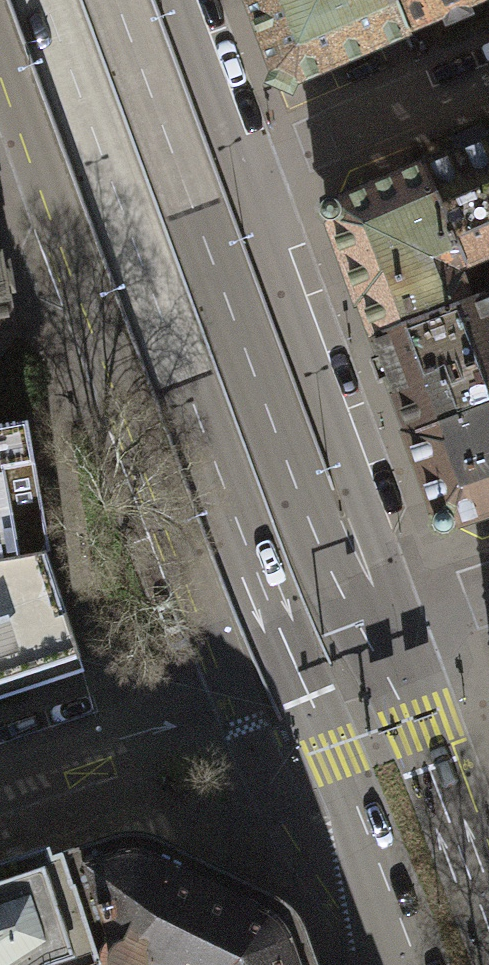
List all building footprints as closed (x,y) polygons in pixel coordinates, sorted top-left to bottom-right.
[(270,88),(474,0),(237,0),(270,88)] [(456,265),(488,252),(488,134),(415,165),(456,265)] [(365,336),(462,298),(450,268),(456,265),(415,165),(317,207),(365,336)] [(11,335),(0,270),(0,352),(11,335)] [(462,298),(365,336),(434,525),(488,508),(488,323),(477,292),(462,298)] [(27,422),(0,427),(0,559),(45,551),(48,551),(27,422)] [(79,654),(45,551),(0,559),(0,681),(79,654)] [(99,964),(315,964),(302,932),(292,918),(282,908),(271,901),(162,841),(145,834),(131,829),(116,831),(62,850),(99,964)] [(99,964),(62,850),(51,853),(48,842),(42,844),(0,857),(0,964),(95,964),(99,964)]
